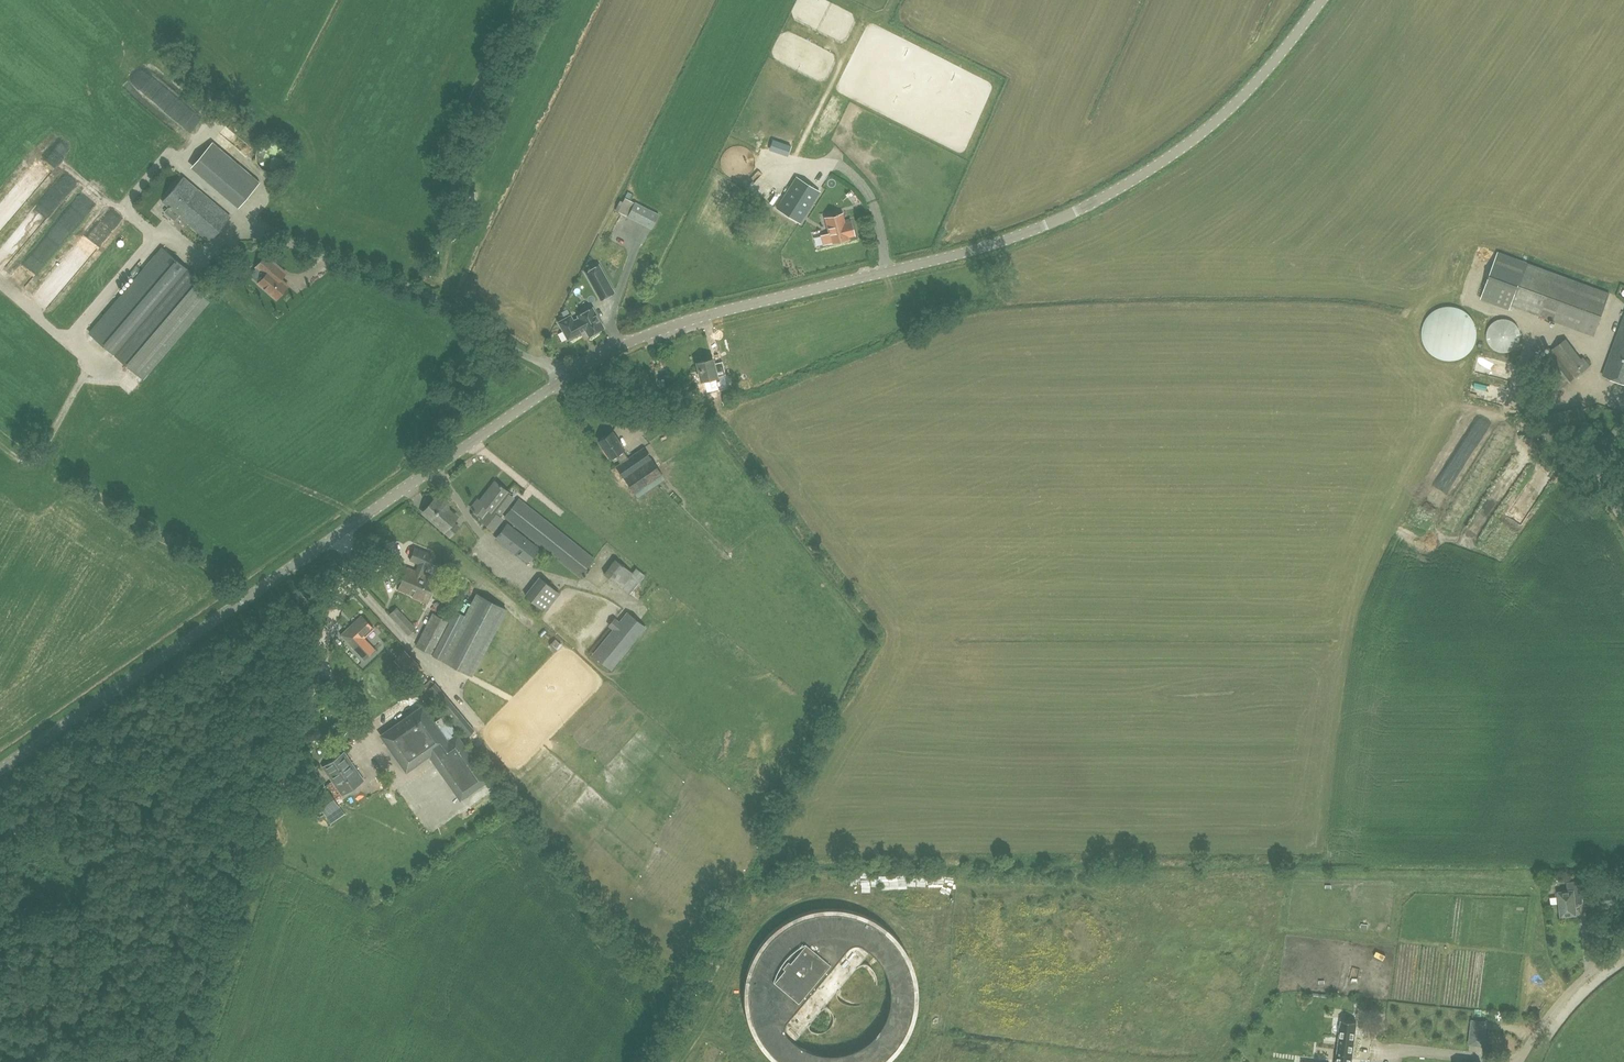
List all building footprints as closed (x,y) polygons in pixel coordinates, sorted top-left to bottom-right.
[(232,129),(228,133),(234,141),(239,137),(232,129)] [(788,153),(791,146),(773,140),(770,147),(788,153)] [(191,168),(236,210),(259,182),(213,141),(191,168)] [(184,177),(163,201),(169,207),(165,212),(173,218),(174,216),(176,218),(179,215),(210,241),(231,217),(184,177)] [(820,191),(797,177),(777,208),(800,222),(820,191)] [(58,209),(73,189),(63,182),(49,201),(58,209)] [(651,228),(659,213),(635,201),(635,202),(625,197),(623,201),(621,200),(615,210),(651,228)] [(825,217),(829,233),(821,235),(823,245),(832,242),(832,243),(849,239),(848,236),(855,234),(851,221),(845,222),(842,213),(825,217)] [(89,332),(111,351),(143,379),(217,293),(184,266),(162,246),(89,332)] [(1509,309),(1511,305),(1594,336),(1610,292),(1527,262),(1527,261),(1498,250),(1480,298),(1509,309)] [(287,273),(278,265),(266,255),(257,267),(266,275),(259,283),(277,299),(288,285),(282,280),(287,273)] [(599,264),(586,272),(601,299),(614,292),(599,264)] [(1476,340),(1477,333),(1476,326),(1473,319),(1469,313),(1463,309),(1456,306),(1449,305),(1442,306),(1435,309),(1429,313),(1425,319),(1422,326),(1421,333),(1422,340),(1425,347),(1429,352),(1435,357),(1442,360),(1449,361),(1456,360),(1463,357),(1469,352),(1473,347),(1476,340)] [(559,322),(568,339),(586,329),(589,335),(604,327),(593,307),(578,315),(580,317),(574,321),(571,315),(559,322)] [(1603,374),(1623,382),(1623,317),(1603,374)] [(1487,332),(1487,338),(1489,343),(1492,347),(1497,351),(1502,352),(1508,352),(1513,349),(1517,346),(1520,341),(1521,335),(1520,330),(1517,325),(1513,321),(1508,319),(1502,318),(1497,320),(1492,323),(1489,327),(1487,332)] [(1553,378),(1560,388),(1589,365),(1568,337),(1540,358),(1554,377),(1553,378)] [(712,359),(698,362),(702,380),(703,379),(705,393),(729,388),(725,374),(716,376),(712,359)] [(1484,370),(1496,374),(1500,363),(1487,359),(1484,370)] [(624,449),(612,432),(599,441),(611,458),(615,455),(621,463),(617,466),(635,493),(662,474),(644,447),(628,458),(623,450),(624,449)] [(498,515),(512,498),(513,497),(509,494),(509,493),(502,487),(502,486),(500,484),(500,485),(495,481),(480,501),(478,499),(472,507),(473,509),(473,510),(474,511),(475,510),(483,517),(481,520),(493,529),(502,518),(498,515)] [(435,498),(423,512),(450,536),(458,527),(452,522),(457,517),(447,508),(448,507),(447,502),(444,500),(440,500),(439,501),(435,498)] [(595,559),(519,498),(504,516),(580,577),(595,559)] [(494,536),(526,561),(538,546),(506,521),(494,536)] [(422,535),(419,540),(436,549),(439,544),(422,535)] [(419,563),(417,567),(426,570),(432,553),(416,547),(411,560),(419,563)] [(633,572),(615,558),(604,573),(630,593),(645,575),(636,568),(633,572)] [(416,570),(408,567),(398,589),(413,595),(413,596),(428,602),(437,578),(424,573),(426,570),(417,567),(416,570)] [(560,593),(540,577),(525,595),(546,611),(560,593)] [(506,609),(477,593),(465,615),(455,609),(449,621),(433,613),(416,645),(471,675),(506,609)] [(416,627),(397,607),(389,614),(408,635),(416,627)] [(612,629),(592,654),(612,669),(646,626),(627,610),(619,620),(614,617),(608,625),(612,629)] [(352,628),(343,636),(365,659),(375,649),(365,637),(374,628),(362,615),(350,626),(352,628)] [(562,645),(556,638),(550,644),(556,651),(562,645)] [(410,654),(399,665),(408,675),(420,664),(410,654)] [(424,759),(429,756),(459,801),(490,780),(464,742),(457,733),(447,740),(423,707),(399,723),(424,759)] [(424,759),(399,723),(382,735),(407,771),(424,759)] [(323,766),(343,795),(364,780),(344,752),(323,766)] [(344,812),(333,796),(320,806),(331,822),(344,812)] [(1558,891),(1560,916),(1576,914),(1575,903),(1583,903),(1580,879),(1566,881),(1567,890),(1558,891)] [(1618,892),(1596,893),(1596,907),(1609,906),(1609,902),(1619,902),(1618,892)] [(867,923),(854,918),(840,916),(826,916),(812,918),(799,923),(786,929),(775,938),(766,948),(758,960),(753,973),(750,987),(749,1001),(751,1015),(754,1028),(760,1041),(769,1052),(778,1061),(887,1061),(891,1059),(900,1049),(907,1038),(912,1025),(915,1012),(916,999),(915,986),(912,973),(907,960),(900,949),(891,939),(880,930),(867,923)] [(1487,1021),(1471,1019),(1468,1044),(1485,1046),(1487,1021)] [(1337,1061),(1351,1061),(1356,1021),(1342,1020),(1337,1061)] [(1325,1031),(1326,1023),(1316,1022),(1315,1030),(1325,1031)] [(1387,1028),(1380,1030),(1384,1044),(1391,1042),(1387,1028)]
